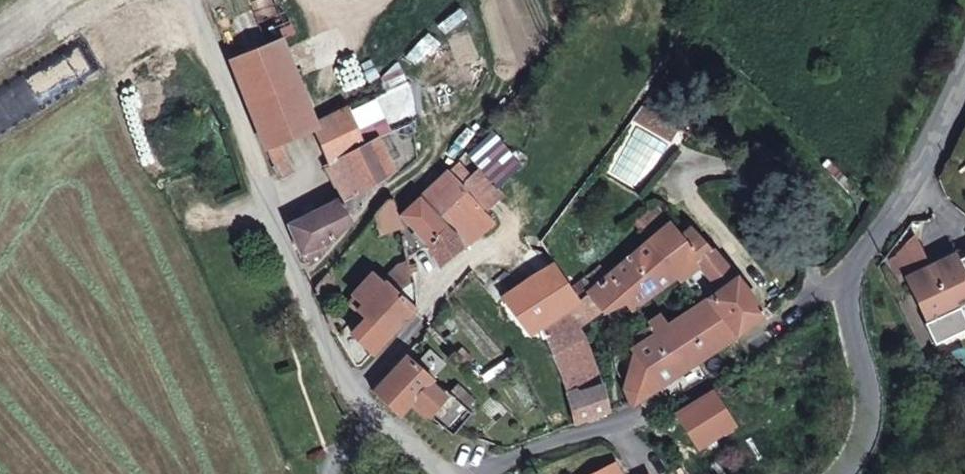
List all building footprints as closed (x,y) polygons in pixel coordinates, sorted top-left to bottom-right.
[(267,149),(281,142),(316,128),(318,128),(316,123),(305,98),(337,83),(333,73),(301,89),(281,40),(296,33),(281,0),(271,0),(250,9),(266,46),(231,60),(267,149)] [(327,166),(345,200),(353,198),(356,197),(395,170),(378,137),(365,144),(348,107),(316,123),(318,128),(316,128),(331,163),(327,166)] [(641,107),(632,118),(652,129),(660,118),(641,107)] [(660,118),(652,129),(672,141),(678,129),(660,118)] [(267,149),(273,164),(287,157),(281,142),(267,149)] [(277,174),(281,180),(294,173),(287,157),(273,164),(277,174)] [(480,167),(501,190),(511,181),(490,158),(480,167)] [(448,171),(460,184),(471,174),(458,161),(448,171)] [(460,184),(486,213),(506,196),(501,190),(480,167),(471,174),(460,184)] [(457,237),(463,249),(494,223),(486,213),(460,184),(448,171),(420,198),(402,215),(427,243),(447,227),(457,237)] [(345,200),(352,218),(363,208),(356,197),(353,198),(345,200)] [(375,214),(380,230),(400,224),(398,218),(393,199),(389,199),(375,214)] [(289,224),(306,265),(319,258),(321,255),(317,247),(332,240),(352,220),(352,218),(345,200),(321,210),(316,211),(303,218),(289,224)] [(300,213),(303,218),(316,211),(314,206),(300,213)] [(633,223),(648,240),(670,221),(654,206),(633,223)] [(400,224),(407,262),(427,243),(402,215),(398,218),(400,224)] [(644,244),(674,279),(714,251),(693,229),(681,235),(670,221),(648,240),(644,244)] [(427,243),(441,267),(463,249),(457,237),(447,227),(427,243)] [(625,304),(631,311),(674,279),(644,244),(607,275),(598,265),(584,276),(593,287),(592,288),(586,293),(577,301),(540,326),(543,332),(554,359),(584,343),(576,331),(602,313),(603,315),(625,304)] [(674,279),(697,305),(708,297),(736,276),(714,251),(674,279)] [(929,322),(964,304),(964,274),(956,255),(908,278),(929,322)] [(358,312),(387,338),(414,310),(417,302),(417,296),(416,291),(410,273),(407,262),(398,263),(383,281),(373,272),(354,294),(363,303),(356,310),(358,312)] [(497,303),(522,338),(540,326),(577,301),(569,289),(553,265),(497,303)] [(410,273),(416,291),(423,288),(418,272),(410,273)] [(708,297),(739,336),(765,315),(736,276),(708,297)] [(569,289),(577,301),(586,293),(592,288),(584,277),(569,289)] [(347,302),(356,310),(363,303),(354,294),(347,302)] [(630,393),(633,406),(739,336),(708,297),(697,305),(668,324),(660,329),(631,349),(648,380),(630,393)] [(648,322),(655,333),(660,329),(668,324),(661,314),(648,322)] [(522,338),(526,343),(543,332),(540,326),(522,338)] [(563,382),(566,395),(603,385),(584,343),(554,359),(563,382)] [(631,349),(630,393),(648,380),(631,349)] [(408,355),(373,393),(400,418),(411,405),(430,383),(435,378),(408,355)] [(430,383),(411,405),(427,420),(430,417),(446,397),(430,383)] [(449,393),(466,409),(474,399),(458,384),(449,393)] [(566,395),(574,424),(609,411),(603,385),(566,395)] [(738,426),(714,388),(675,413),(699,450),(738,426)] [(446,397),(430,417),(452,435),(456,431),(471,414),(466,409),(449,393),(446,397)]
